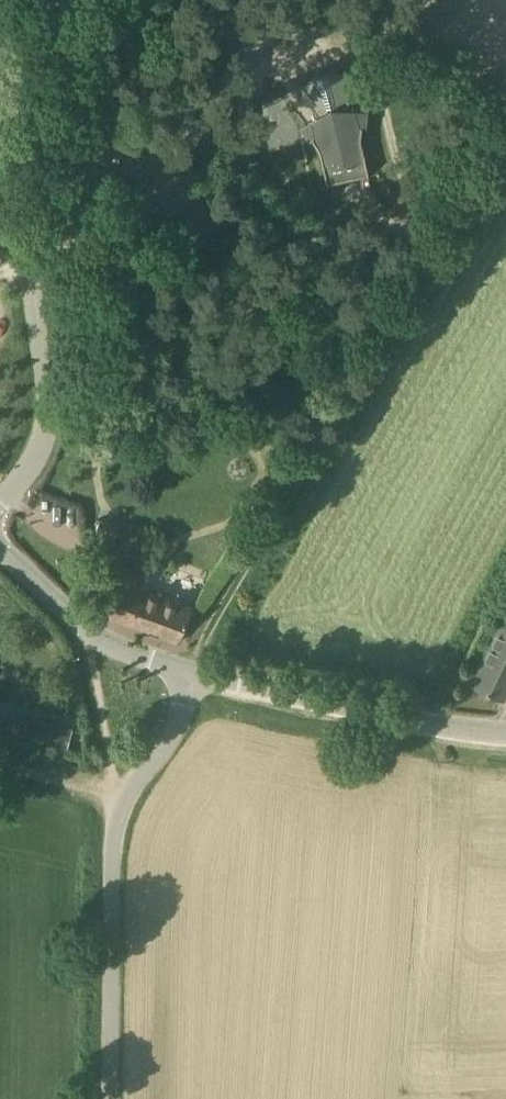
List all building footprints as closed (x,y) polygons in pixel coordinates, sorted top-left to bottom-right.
[(301,89),(315,108),(309,112),(321,130),(313,135),(321,147),(329,180),(369,171),(360,138),(362,124),(352,123),(353,108),(348,108),(349,92),(352,91),(354,79),(326,69),(321,70),(301,89)] [(134,587),(140,570),(134,569),(109,561),(94,608),(178,639),(190,607),(134,587)] [(474,680),(503,694),(505,689),(505,613),(474,680)] [(42,739),(67,745),(72,728),(0,710),(0,729),(42,739)]
